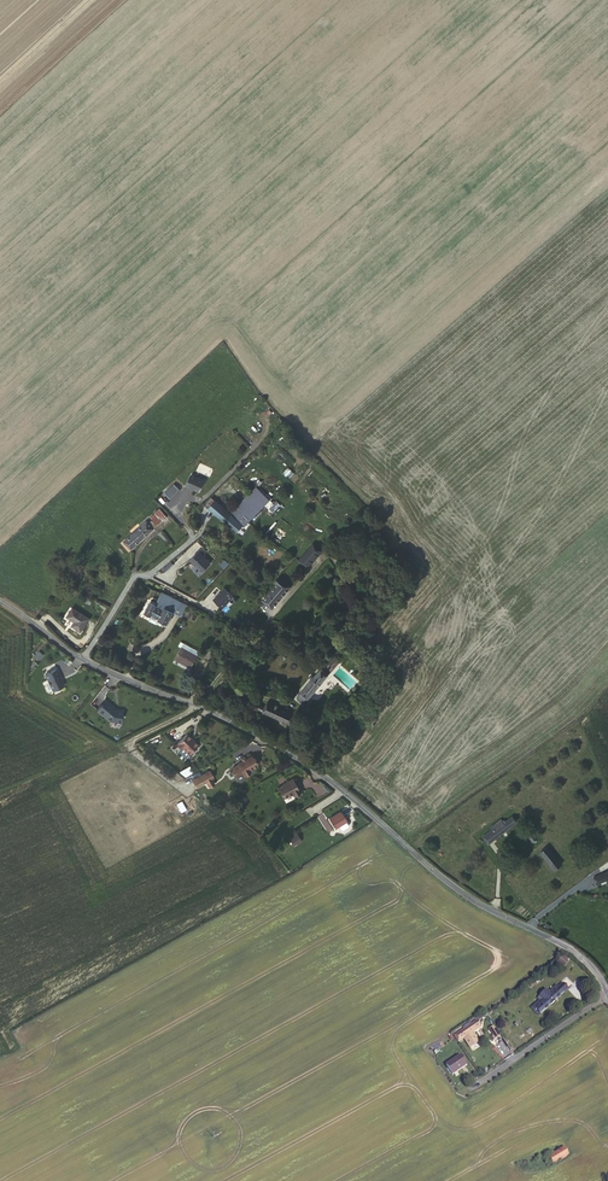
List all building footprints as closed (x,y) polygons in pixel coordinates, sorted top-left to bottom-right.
[(191,473),(185,486),(199,492),(205,480),(191,473)] [(164,493),(171,500),(181,490),(174,483),(164,493)] [(238,522),(214,501),(207,508),(232,529),(238,522)] [(161,520),(154,511),(150,516),(156,524),(161,520)] [(128,549),(154,526),(149,519),(122,543),(128,549)] [(301,569),(318,550),(310,542),(293,561),(301,569)] [(387,557),(391,552),(384,546),(379,551),(387,557)] [(197,552),(189,560),(199,571),(201,571),(208,564),(197,552)] [(280,580),(276,576),(270,583),(272,585),(258,600),(261,603),(258,605),(262,609),(265,606),(267,608),(287,586),(284,583),(287,580),(283,577),(280,580)] [(211,599),(219,607),(230,596),(221,588),(211,599)] [(146,611),(155,616),(154,617),(161,622),(168,611),(176,616),(184,603),(156,589),(149,601),(143,598),(138,608),(146,613),(146,611)] [(72,629),(82,616),(66,604),(59,613),(67,619),(64,622),(72,629)] [(188,610),(185,608),(180,615),(184,617),(188,610)] [(350,648),(367,628),(364,624),(346,645),(350,648)] [(171,654),(187,664),(193,655),(177,644),(171,654)] [(201,653),(209,660),(215,653),(207,646),(201,653)] [(335,665),(341,657),(336,653),(329,660),(335,665)] [(326,664),(331,668),(335,665),(329,660),(326,664)] [(303,699),(331,668),(326,664),(323,661),(296,692),(303,699)] [(51,684),(58,700),(69,695),(66,688),(67,688),(62,679),(51,684)] [(93,703),(99,707),(110,688),(104,685),(93,703)] [(229,688),(227,693),(232,695),(252,704),(257,707),(259,702),(229,688)] [(252,704),(232,695),(229,700),(249,709),(252,704)] [(120,719),(111,711),(102,720),(114,730),(124,731),(127,720),(120,719)] [(200,753),(190,742),(179,752),(183,757),(185,755),(190,762),(200,753)] [(256,775),(251,765),(232,777),(236,784),(242,781),(244,784),(250,781),(249,780),(256,775)] [(212,778),(195,788),(199,795),(208,789),(211,794),(217,791),(214,786),(216,785),(212,778)] [(298,801),(291,788),(285,792),(286,793),(277,798),(283,807),(291,802),(292,804),(298,801)] [(492,826),(484,833),(490,840),(516,820),(512,814),(506,819),(503,820),(502,819),(492,826)] [(491,824),(492,826),(502,819),(503,820),(506,819),(505,817),(503,818),(501,816),(491,824)] [(344,827),(345,827),(339,817),(328,824),(333,834),(337,831),(339,835),(341,835),(346,833),(347,831),(344,827)] [(300,838),(304,845),(311,840),(307,834),(300,838)] [(558,864),(545,846),(539,850),(553,868),(558,864)] [(591,876),(594,884),(607,878),(607,869),(591,876)] [(559,955),(557,953),(554,957),(561,961),(565,956),(561,952),(559,955)] [(553,985),(550,981),(529,999),(536,1007),(565,983),(560,978),(553,985)] [(477,1019),(474,1013),(451,1029),(455,1035),(477,1019)] [(494,1035),(487,1024),(481,1027),(489,1038),(494,1035)] [(453,1051),(438,1061),(444,1070),(459,1060),(453,1051)] [(549,1157),(553,1164),(567,1155),(562,1148),(549,1157)]
